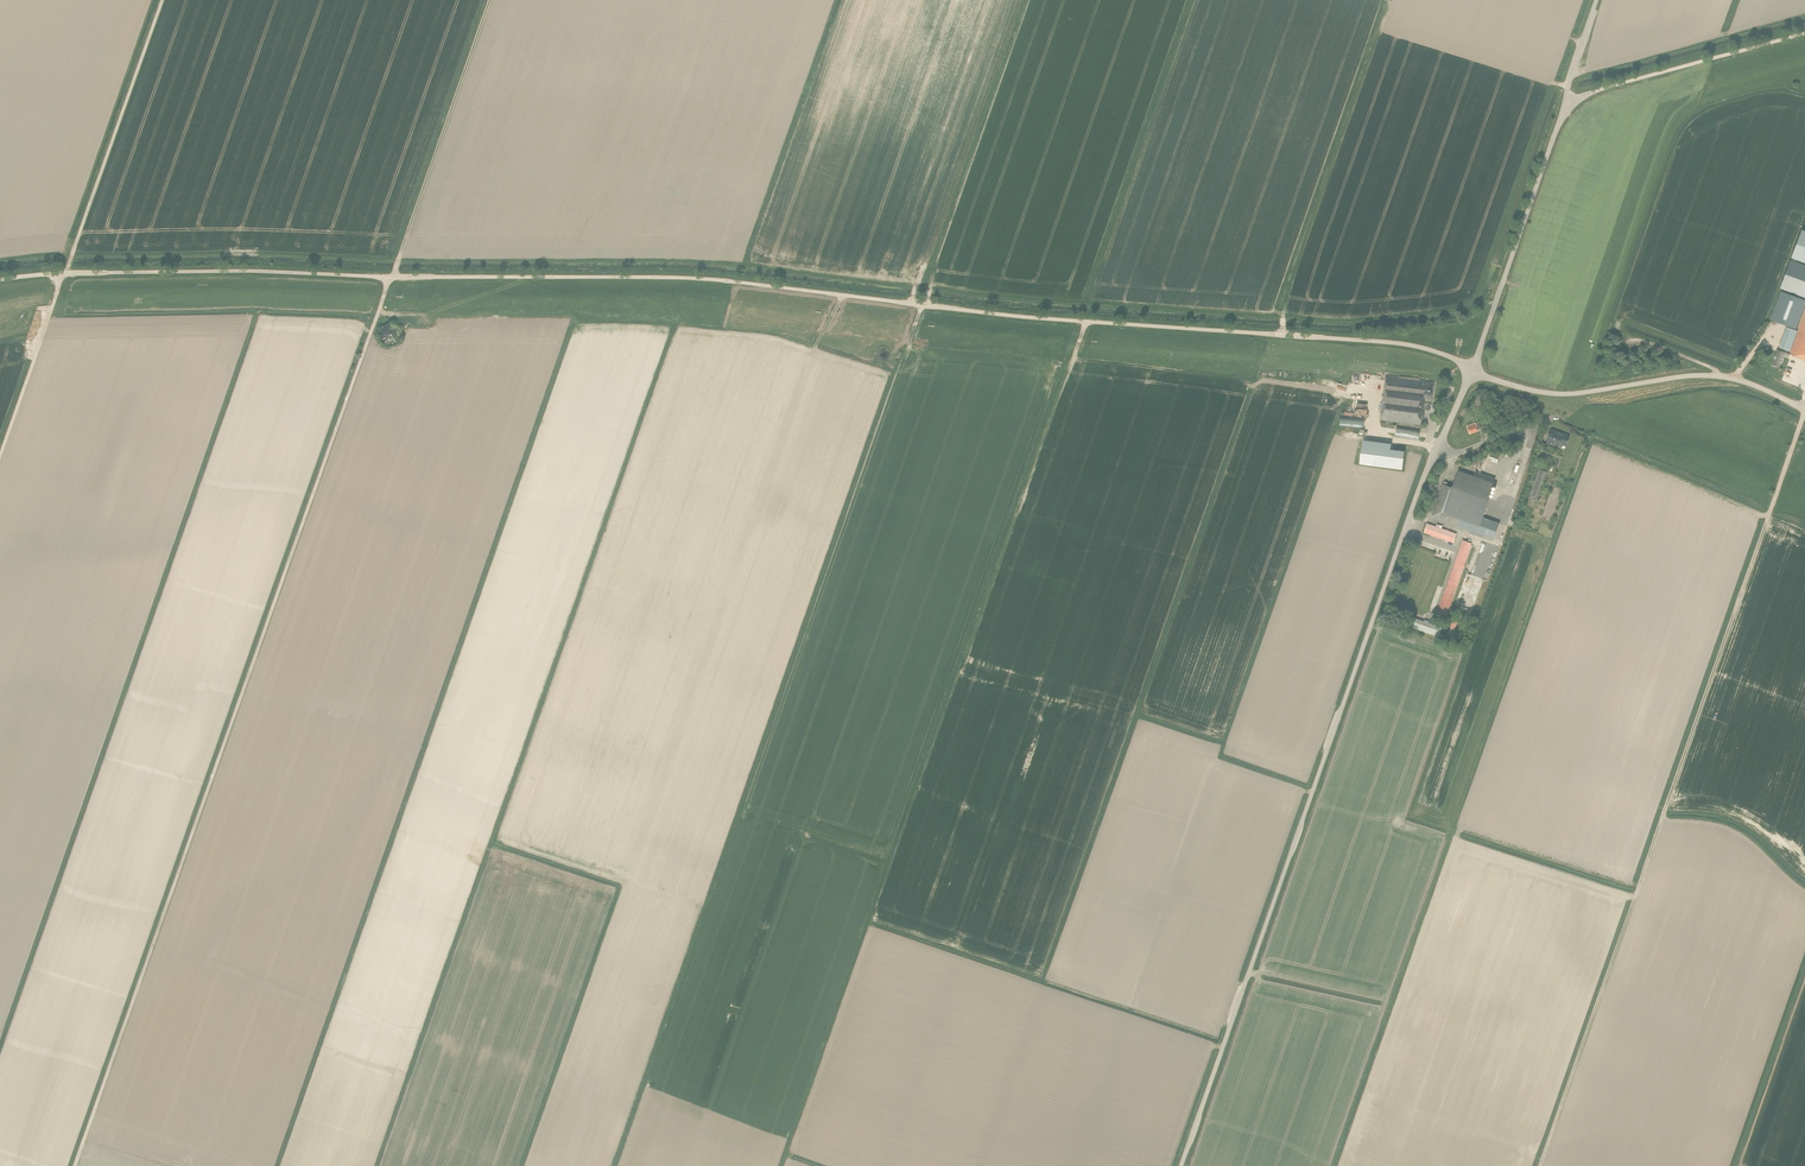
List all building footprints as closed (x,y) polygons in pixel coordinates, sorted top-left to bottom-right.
[(1804,263),(1804,231),(1802,230),(1791,257),(1804,263)] [(1804,298),(1804,265),(1790,260),(1780,289),(1804,298)] [(1804,303),(1804,301),(1781,292),(1771,319),(1796,328),(1804,303)] [(1790,354),(1804,359),(1804,312),(1790,354)] [(393,324),(390,323),(387,324),(384,325),(382,327),(380,330),(379,333),(379,336),(380,339),(382,342),(384,344),(387,345),(390,346),(393,345),(396,344),(399,342),(400,339),(401,336),(401,333),(400,330),(399,327),(396,325),(393,324)] [(1797,331),(1786,327),(1779,347),(1790,351),(1797,331)] [(1779,367),(1785,351),(1777,349),(1772,364),(1779,367)] [(1386,376),(1380,420),(1421,425),(1424,398),(1432,399),(1435,383),(1419,381),(1419,379),(1386,376)] [(1364,418),(1340,416),(1339,426),(1363,429),(1364,418)] [(1475,423),(1466,426),(1469,434),(1478,431),(1475,423)] [(1395,437),(1421,439),(1422,429),(1396,426),(1395,437)] [(1547,443),(1559,447),(1560,444),(1566,446),(1567,442),(1569,437),(1562,435),(1563,434),(1552,430),(1547,443)] [(1403,469),(1405,451),(1393,450),(1391,449),(1388,467),(1403,469)] [(1538,498),(1547,472),(1538,468),(1529,495),(1538,498)] [(1474,476),(1457,470),(1451,487),(1442,484),(1430,516),(1493,540),(1500,523),(1483,517),(1489,501),(1487,500),(1494,483),(1495,478),(1476,471),(1474,476)] [(1456,534),(1442,528),(1443,526),(1437,524),(1436,526),(1427,523),(1424,532),(1453,543),(1456,534)] [(1446,616),(1472,543),(1463,540),(1437,613),(1446,616)] [(1424,621),(1415,618),(1413,617),(1411,622),(1413,623),(1412,627),(1439,637),(1442,628),(1429,623),(1429,621),(1425,620),(1424,621)]
